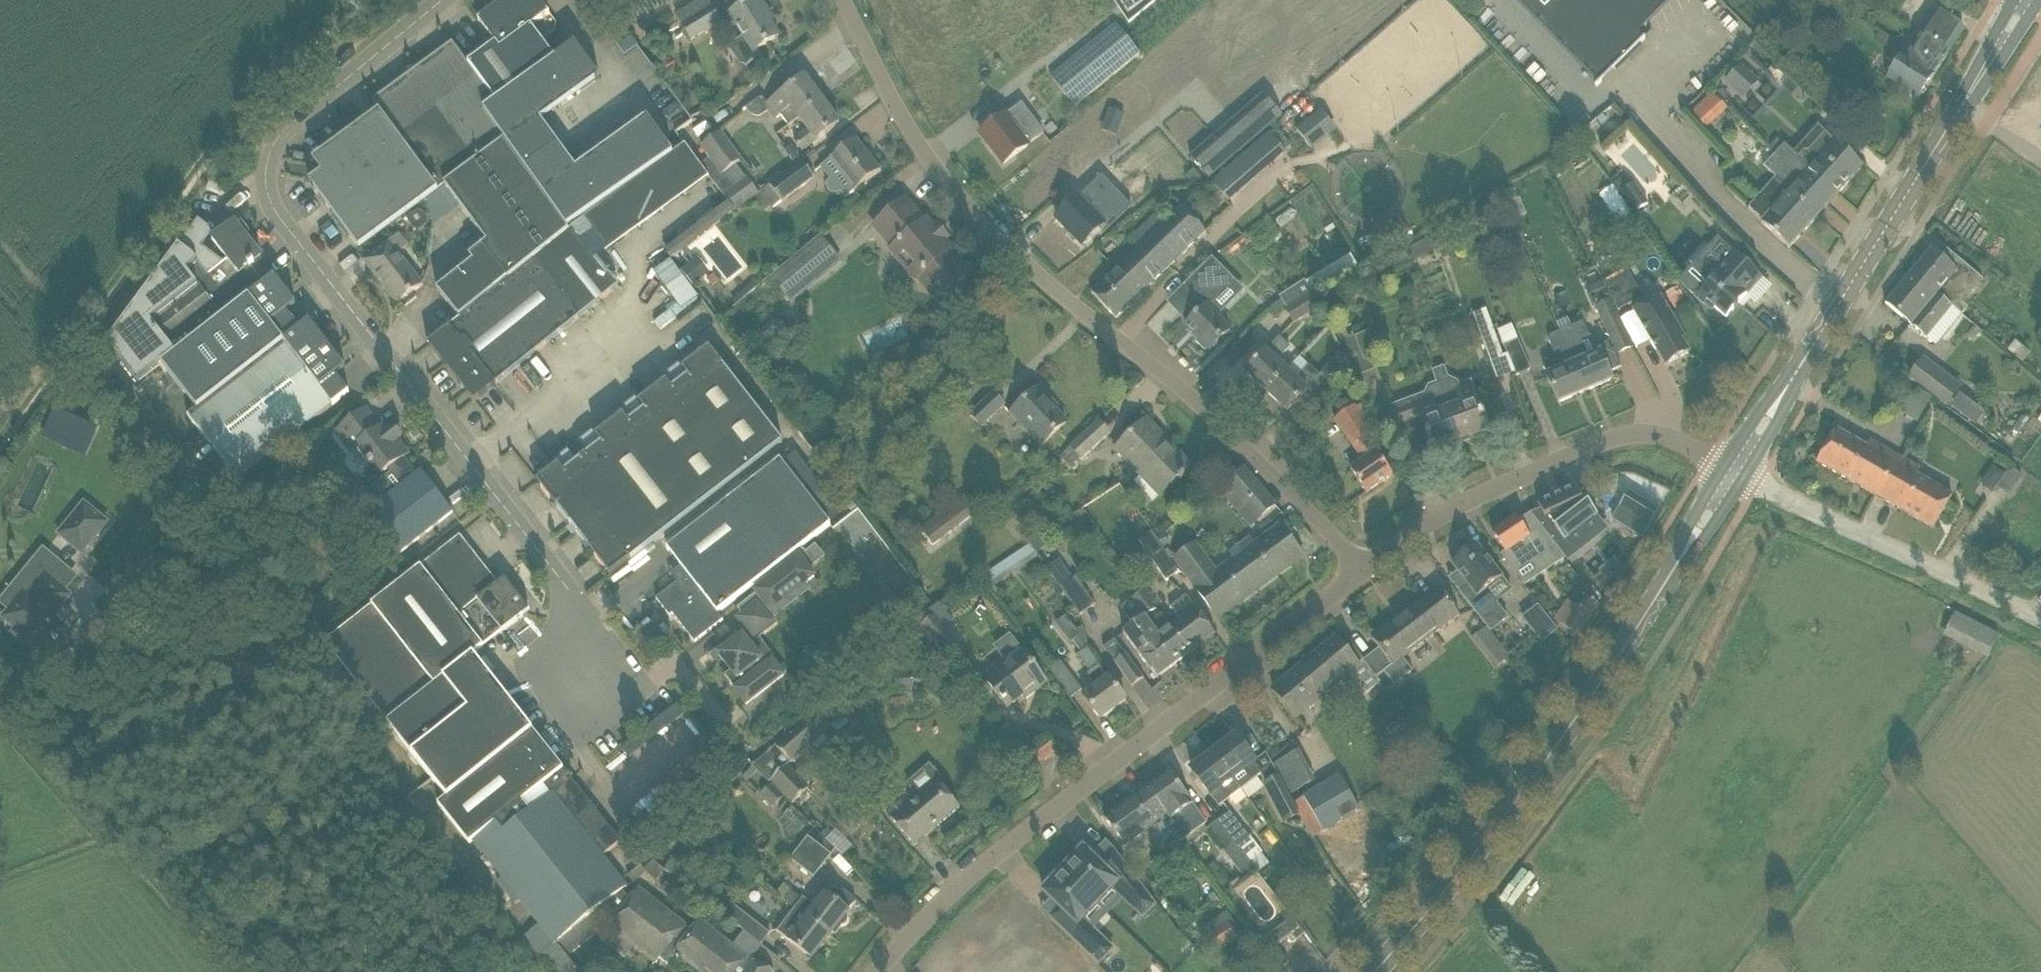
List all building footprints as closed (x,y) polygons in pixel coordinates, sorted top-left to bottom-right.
[(496,101),(555,58),(554,57),(532,27),(550,13),(540,0),(501,0),(494,5),(495,7),(478,20),(495,43),(468,64),(477,77),(496,101)] [(779,36),(765,14),(768,11),(761,0),(753,0),(728,16),(742,38),(731,44),(730,50),(738,65),(746,66),(760,57),(756,50),(779,36)] [(1138,18),(1159,0),(1126,0),(1138,18)] [(1592,77),(1607,62),(1614,69),(1644,39),(1644,38),(1643,38),(1637,32),(1670,0),(1516,0),(1592,77)] [(681,25),(691,41),(722,22),(711,6),(681,25)] [(1901,55),(1887,78),(1918,98),(1933,75),(1932,75),(1963,28),(1937,10),(1905,58),(1901,55)] [(1049,76),(1074,108),(1140,55),(1114,23),(1049,76)] [(437,291),(460,319),(499,288),(533,259),(530,256),(568,230),(504,143),(482,112),(496,101),(477,77),(468,64),(453,43),(372,102),(379,111),(438,191),(445,186),(487,243),(469,257),(473,262),(437,291)] [(504,143),(568,230),(569,231),(573,229),(572,227),(585,218),(601,206),(674,153),(648,117),(577,169),(542,121),(600,78),(575,44),(555,58),(496,101),(482,112),(504,143)] [(1739,66),(1726,80),(1736,90),(1749,75),(1739,66)] [(797,119),(798,121),(809,113),(824,102),(805,77),(768,105),(762,96),(745,108),(749,114),(751,115),(753,117),(756,117),(759,117),(762,116),(767,112),(773,121),(781,116),(788,126),(797,119)] [(273,96),(279,104),(287,98),(281,90),(273,96)] [(1191,156),(1209,177),(1282,114),(1264,92),(1191,156)] [(1691,112),(1706,128),(1726,109),(1711,94),(1691,112)] [(809,113),(798,121),(805,130),(792,140),(802,152),(840,123),(824,102),(809,113)] [(1110,108),(1106,119),(1120,124),(1124,114),(1110,108)] [(1295,130),(1311,150),(1336,130),(1320,110),(1295,130)] [(359,249),(438,191),(379,111),(366,121),(363,117),(339,134),(343,138),(313,161),(316,165),(313,166),(312,177),(314,179),(310,182),(334,215),(331,216),(347,237),(349,235),(359,249)] [(981,133),(1004,164),(1029,145),(1006,115),(981,133)] [(1602,115),(1596,121),(1601,126),(1607,121),(1602,115)] [(1779,179),(1749,212),(1761,222),(1789,248),(1806,229),(1827,206),(1863,166),(1848,152),(1824,133),(1817,126),(1809,135),(1816,142),(1808,151),(1803,151),(1798,157),(1784,144),(1775,154),(1774,156),(1764,166),(1779,179)] [(1269,135),(1284,151),(1291,146),(1276,129),(1269,135)] [(709,157),(722,176),(736,165),(742,160),(721,131),(702,146),(709,157)] [(828,161),(853,192),(881,170),(856,138),(828,161)] [(792,145),(785,150),(795,164),(800,160),(796,154),(797,153),(792,145)] [(736,212),(753,199),(759,194),(746,177),(745,178),(736,165),(722,176),(709,157),(700,164),(713,183),(714,183),(736,212)] [(753,199),(763,212),(770,207),(771,209),(781,202),(782,202),(815,178),(802,161),(769,185),(769,186),(759,194),(753,199)] [(1194,169),(1186,177),(1193,185),(1202,178),(1194,169)] [(1619,194),(1618,195),(1633,215),(1648,204),(1633,184),(1632,184),(1625,175),(1612,185),(1619,194)] [(1147,203),(1130,185),(1124,179),(1111,191),(1134,215),(1147,203)] [(1231,200),(1244,221),(1264,209),(1252,188),(1231,200)] [(1057,218),(1083,245),(1105,224),(1079,197),(1057,218)] [(601,206),(585,218),(609,251),(625,239),(601,206)] [(1129,240),(1137,249),(1091,293),(1115,318),(1205,232),(1180,206),(1161,224),(1154,216),(1129,240)] [(890,212),(887,241),(899,242),(899,245),(901,245),(900,254),(906,254),(914,264),(914,270),(923,271),(922,273),(925,273),(924,285),(953,287),(956,258),(947,257),(943,252),(944,239),(936,229),(920,227),(918,225),(919,215),(890,212)] [(140,380),(164,363),(163,362),(213,324),(259,289),(259,288),(244,270),(249,266),(251,267),(254,264),(253,263),(261,256),(239,228),(241,226),(237,221),(212,240),(222,253),(224,251),(230,258),(208,275),(193,257),(180,244),(110,341),(140,380)] [(499,288),(460,319),(428,345),(474,402),(619,286),(573,229),(569,231),(568,230),(530,256),(533,259),(499,288)] [(398,253),(408,245),(399,234),(363,261),(398,305),(398,304),(402,309),(417,298),(413,293),(423,285),(398,253)] [(1408,247),(1414,260),(1443,247),(1437,234),(1408,247)] [(769,278),(791,304),(842,262),(820,236),(769,278)] [(1718,237),(1678,281),(1692,293),(1696,297),(1711,311),(1714,307),(1726,318),(1747,295),(1762,278),(1750,266),(1735,253),(1731,250),(1718,237)] [(1962,305),(1983,280),(1946,249),(1940,256),(1931,249),(1885,304),(1927,338),(1928,337),(1937,345),(1967,308),(1962,305)] [(680,270),(693,286),(709,273),(697,257),(680,270)] [(1602,283),(1617,312),(1641,299),(1619,258),(1598,270),(1604,282),(1602,283)] [(1213,261),(1168,306),(1187,325),(1186,326),(1210,350),(1224,336),(1230,330),(1216,317),(1242,291),(1213,261)] [(163,362),(164,363),(197,409),(188,416),(237,479),(349,392),(336,375),(346,368),(336,355),(339,353),(334,347),(331,349),(309,322),(299,329),(286,312),(296,305),(286,292),(289,290),(284,283),(281,286),(274,276),(259,288),(259,289),(213,324),(163,362)] [(1305,282),(1279,297),(1281,301),(1285,308),(1311,292),(1305,282)] [(751,284),(732,300),(735,304),(755,288),(751,284)] [(1403,290),(1397,292),(1400,299),(1406,297),(1403,290)] [(1283,309),(1292,325),(1321,307),(1311,292),(1285,308),(1283,309)] [(1681,339),(1685,337),(1660,295),(1633,311),(1665,365),(1688,352),(1681,339)] [(1609,300),(1596,306),(1618,355),(1632,349),(1610,300),(1609,300)] [(1281,301),(1270,307),(1275,314),(1283,309),(1285,308),(1281,301)] [(704,306),(689,317),(726,365),(741,353),(704,306)] [(1472,314),(1489,361),(1502,356),(1485,310),(1472,314)] [(1514,373),(1516,376),(1530,370),(1511,325),(1496,331),(1506,355),(1505,355),(1510,375),(1514,373)] [(1369,406),(1377,422),(1379,421),(1381,426),(1379,427),(1381,430),(1421,416),(1433,449),(1461,439),(1456,426),(1435,370),(1431,371),(1435,383),(1427,386),(1423,393),(1390,406),(1372,359),(1378,357),(1371,337),(1355,342),(1353,337),(1349,338),(1344,327),(1336,330),(1344,352),(1345,352),(1351,365),(1350,367),(1369,406)] [(1621,367),(1616,356),(1613,350),(1611,351),(1608,343),(1598,347),(1594,340),(1587,335),(1577,339),(1572,327),(1561,332),(1585,391),(1612,380),(1608,373),(1621,367)] [(1585,391),(1561,332),(1549,336),(1548,341),(1554,357),(1545,361),(1543,366),(1559,403),(1585,391)] [(1246,373),(1267,392),(1287,370),(1277,361),(1289,348),(1278,338),(1246,373)] [(2014,340),(2006,351),(2021,363),(2030,353),(2014,340)] [(595,436),(601,443),(564,472),(558,465),(536,482),(610,577),(783,443),(709,348),(682,369),(688,377),(672,389),(666,382),(639,403),(644,410),(628,422),(623,415),(595,436)] [(1334,385),(1350,367),(1351,365),(1345,352),(1344,352),(1341,353),(1340,352),(1320,374),(1334,385)] [(1907,378),(1946,408),(1962,388),(1923,357),(1907,378)] [(768,366),(760,372),(766,380),(774,374),(768,366)] [(1287,370),(1267,392),(1287,412),(1320,377),(1308,366),(1297,379),(1287,370)] [(1456,426),(1461,439),(1487,429),(1470,381),(1459,385),(1457,382),(1448,378),(1444,367),(1435,370),(1456,426)] [(1046,402),(1048,398),(1039,388),(1009,416),(1039,448),(1066,422),(1046,402)] [(969,415),(981,428),(1006,405),(993,392),(969,415)] [(1379,421),(1377,422),(1364,403),(1356,408),(1354,406),(1334,419),(1363,461),(1350,469),(1366,493),(1392,475),(1367,437),(1373,433),(1372,432),(1379,427),(1381,426),(1379,421)] [(409,474),(414,470),(404,457),(408,453),(397,440),(401,437),(393,426),(389,429),(386,425),(381,428),(366,410),(338,432),(353,451),(357,449),(370,466),(375,463),(383,473),(388,469),(391,473),(366,493),(376,506),(358,520),(390,561),(453,512),(421,471),(413,478),(409,474)] [(1113,451),(1159,499),(1185,475),(1183,473),(1190,466),(1146,419),(1113,451)] [(1069,447),(1069,448),(1060,457),(1070,468),(1079,459),(1080,460),(1110,433),(1098,420),(1069,447)] [(1816,463),(1933,529),(1952,495),(1916,475),(1920,468),(1870,440),(1866,446),(1835,429),(1816,463)] [(676,583),(656,599),(669,616),(672,614),(695,642),(710,630),(723,620),(717,614),(830,525),(780,461),(743,489),(735,480),(724,488),(731,498),(683,536),(667,548),(688,576),(678,585),(676,583)] [(2012,465),(2008,471),(1995,463),(1986,477),(2011,494),(2025,474),(2012,465)] [(1217,491),(1249,527),(1275,505),(1243,468),(1217,491)] [(1540,509),(1531,514),(1561,553),(1570,546),(1575,553),(1606,529),(1596,517),(1598,515),(1588,503),(1584,506),(1581,502),(1582,501),(1575,486),(1538,504),(1540,509)] [(1620,507),(1613,519),(1642,538),(1659,511),(1656,508),(1635,496),(1629,492),(1619,507),(1620,507)] [(919,529),(932,546),(980,510),(967,493),(919,529)] [(55,535),(81,556),(109,522),(83,501),(55,535)] [(1490,532),(1515,516),(1505,501),(1481,516),(1490,532)] [(1516,518),(1493,534),(1505,551),(1501,554),(1515,574),(1530,564),(1533,562),(1539,571),(1555,560),(1536,532),(1529,537),(1516,518)] [(1174,559),(1218,619),(1302,557),(1279,525),(1254,543),(1249,537),(1227,553),(1231,559),(1216,570),(1196,543),(1174,559)] [(324,642),(447,798),(532,730),(473,655),(483,647),(471,631),(489,617),(501,633),(523,616),(518,609),(525,604),(505,579),(498,584),(460,536),(324,642)] [(1039,538),(1030,543),(1037,553),(1045,547),(1039,538)] [(1143,548),(1151,560),(1165,581),(1177,573),(1155,540),(1143,548)] [(986,574),(994,586),(1039,556),(1037,553),(1030,543),(986,574)] [(1507,618),(1485,590),(1501,577),(1476,545),(1466,552),(1463,549),(1453,558),(1455,561),(1452,563),(1468,584),(1459,591),(1490,631),(1507,618)] [(747,642),(772,623),(765,614),(814,576),(799,557),(755,591),(756,593),(737,608),(742,614),(735,619),(741,627),(735,632),(740,638),(718,655),(736,677),(730,683),(746,704),(783,675),(772,660),(765,666),(747,642)] [(51,647),(62,656),(72,644),(61,635),(67,629),(62,625),(71,614),(62,606),(70,595),(41,571),(3,618),(46,653),(51,647)] [(1094,605),(1075,577),(1060,588),(1079,616),(1094,605)] [(1579,584),(1553,619),(1577,637),(1604,602),(1579,584)] [(1379,648),(1362,661),(1378,685),(1384,694),(1412,672),(1403,660),(1460,616),(1438,588),(1372,639),(1379,648)] [(1119,608),(1133,626),(1136,624),(1149,643),(1155,639),(1174,665),(1190,653),(1170,626),(1157,635),(1145,617),(1155,609),(1142,591),(1119,608)] [(1178,620),(1170,626),(1190,653),(1215,634),(1186,595),(1169,608),(1178,620)] [(945,628),(952,621),(939,604),(915,620),(944,656),(958,644),(945,628)] [(1523,618),(1541,642),(1557,629),(1538,606),(1523,618)] [(1945,635),(1991,656),(2002,632),(1957,611),(1945,635)] [(1066,617),(1056,624),(1070,643),(1072,641),(1080,652),(1076,655),(1089,673),(1086,675),(1094,687),(1082,696),(1088,703),(1100,719),(1126,700),(1114,684),(1108,676),(1107,677),(1099,666),(1100,665),(1086,648),(1083,644),(1087,642),(1082,627),(1075,630),(1066,617)] [(1133,626),(1123,633),(1156,678),(1174,665),(1155,639),(1149,643),(1136,624),(1133,626)] [(1378,685),(1362,661),(1361,661),(1358,664),(1336,638),(1273,690),(1297,719),(1350,676),(1365,695),(1378,685)] [(1005,663),(986,679),(995,691),(1007,707),(1024,695),(1026,697),(1046,682),(1033,666),(1022,650),(1005,663)] [(1114,662),(1132,687),(1143,679),(1125,654),(1114,662)] [(1050,670),(1071,698),(1081,690),(1060,662),(1050,670)] [(899,680),(911,693),(926,680),(914,667),(899,680)] [(628,753),(609,766),(630,796),(707,745),(680,705),(621,744),(628,753)] [(790,764),(831,727),(816,710),(752,767),(756,770),(757,771),(769,783),(770,782),(792,805),(809,788),(787,766),(789,763),(790,764)] [(553,946),(621,892),(627,887),(603,856),(621,841),(571,778),(566,782),(559,773),(563,769),(532,730),(447,798),(438,805),(470,844),(471,843),(553,946)] [(1241,790),(1260,775),(1261,774),(1253,763),(1255,762),(1236,737),(1213,754),(1234,781),(1241,790)] [(1026,755),(1035,767),(1056,751),(1047,739),(1026,755)] [(1261,774),(1260,775),(1279,811),(1293,803),(1266,753),(1255,762),(1253,763),(1261,774)] [(1222,790),(1234,781),(1213,754),(1191,771),(1203,787),(1201,789),(1210,800),(1212,798),(1219,806),(1228,799),(1222,790)] [(937,781),(942,777),(930,764),(907,783),(916,795),(908,803),(904,799),(887,813),(914,846),(960,807),(937,781)] [(752,767),(743,778),(747,782),(757,771),(756,770),(752,767)] [(1189,799),(1189,798),(1169,771),(1104,818),(1125,847),(1151,828),(1162,843),(1200,815),(1189,799)] [(1339,776),(1303,798),(1324,833),(1360,811),(1339,776)] [(760,795),(772,808),(783,797),(771,785),(760,795)] [(411,794),(417,805),(430,797),(424,787),(411,794)] [(1229,812),(1218,821),(1249,862),(1261,854),(1229,812)] [(1249,862),(1218,821),(1206,830),(1226,855),(1238,871),(1249,862)] [(789,859),(813,878),(834,850),(814,829),(789,859)] [(1083,850),(1064,870),(1099,903),(1113,888),(1143,917),(1156,904),(1114,849),(1099,865),(1083,850)] [(640,866),(628,876),(634,883),(646,873),(640,866)] [(1083,920),(1099,903),(1064,870),(1062,872),(1058,868),(1048,879),(1052,883),(1043,892),(1059,907),(1049,918),(1098,965),(1113,949),(1083,920)] [(553,946),(540,957),(552,971),(581,971),(577,968),(576,969),(567,958),(605,927),(606,927),(598,938),(624,958),(633,948),(655,965),(660,959),(666,964),(674,955),(696,971),(773,971),(774,971),(750,960),(733,946),(700,920),(691,931),(685,927),(687,926),(638,888),(630,898),(621,892),(553,946)] [(790,890),(784,898),(795,908),(800,911),(821,928),(831,935),(838,925),(842,926),(846,925),(848,922),(848,918),(847,915),(849,912),(856,901),(843,892),(830,888),(826,894),(825,893),(814,906),(803,898),(802,899),(790,890)] [(744,932),(744,931),(761,945),(770,934),(725,899),(722,904),(716,899),(710,905),(744,932)] [(1357,906),(1348,913),(1356,923),(1365,916),(1357,906)] [(799,911),(795,908),(777,932),(812,959),(831,935),(821,928),(799,911)] [(1208,934),(1218,950),(1237,939),(1227,923),(1208,934)] [(1277,930),(1260,942),(1268,952),(1281,969),(1289,962),(1276,946),(1284,940),(1277,930)]
